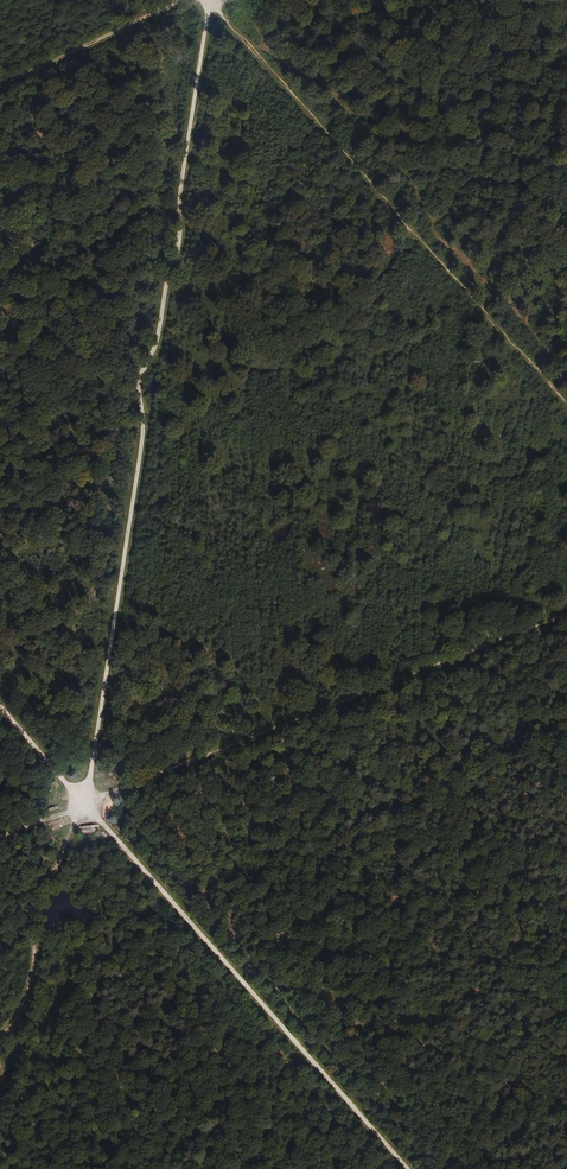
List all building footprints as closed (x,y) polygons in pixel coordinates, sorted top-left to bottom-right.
[(102,812),(107,816),(115,805),(109,801),(102,812)] [(115,831),(119,827),(115,822),(111,826),(115,831)]
